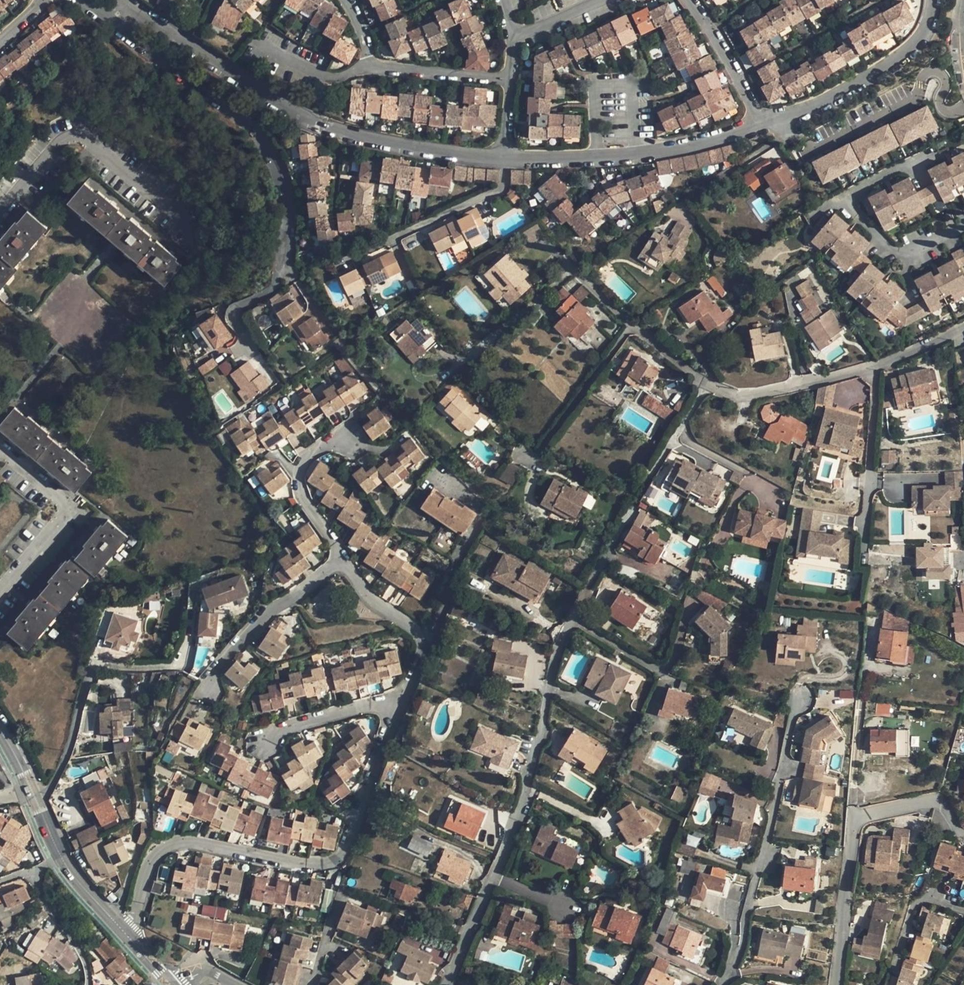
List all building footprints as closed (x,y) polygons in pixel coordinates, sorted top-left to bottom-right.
[(211,23),(222,29),(223,29),(224,27),(233,32),(244,12),(231,0),(224,0),(221,6),(220,6),(211,23)] [(244,12),(255,1),(254,0),(231,0),(244,12)] [(285,2),(299,11),(301,9),(305,0),(287,0),(285,2)] [(301,9),(314,17),(324,0),(305,0),(301,9)] [(310,23),(323,31),(334,14),(337,8),(324,0),(314,17),(310,23)] [(381,20),(396,14),(394,7),(396,6),(394,0),(389,0),(375,6),(381,20)] [(456,23),(460,22),(471,16),(464,0),(456,0),(448,3),(450,7),(456,23)] [(793,25),(806,18),(796,0),(783,0),(779,2),(781,4),(792,24),(793,25)] [(807,19),(821,11),(819,9),(815,0),(796,0),(806,18),(807,19)] [(819,9),(833,1),(833,0),(815,0),(819,9)] [(896,4),(903,1),(909,11),(918,7),(914,0),(893,0),(896,4)] [(891,32),(892,32),(914,19),(909,11),(903,1),(896,4),(881,13),(891,32)] [(648,11),(655,27),(660,25),(675,18),(667,3),(648,11)] [(768,15),(777,32),(792,24),(781,4),(767,13),(768,15)] [(437,19),(441,30),(456,23),(450,7),(443,10),(442,8),(434,12),(437,19)] [(631,15),(641,34),(655,27),(648,11),(646,7),(631,15)] [(297,15),(310,23),(314,17),(301,9),(299,11),(297,15)] [(61,29),(64,32),(75,24),(64,10),(53,19),(61,29)] [(861,25),(871,43),(891,32),(881,13),(881,12),(860,24),(861,25)] [(323,31),(323,32),(337,41),(339,38),(348,22),(334,14),(323,31)] [(460,30),(464,37),(478,31),(481,29),(475,15),(471,16),(460,22),(463,29),(460,30)] [(611,22),(622,45),(636,38),(626,15),(611,22)] [(754,23),(765,41),(778,34),(777,32),(768,15),(753,22),(754,23)] [(40,27),(49,38),(61,29),(53,19),(51,16),(39,25),(40,27)] [(660,25),(667,39),(687,30),(680,16),(675,18),(660,25)] [(385,25),(391,40),(407,33),(404,26),(406,25),(403,17),(385,25)] [(431,46),(432,49),(447,43),(441,30),(437,19),(422,26),(431,46)] [(622,45),(611,22),(596,28),(597,30),(606,50),(607,52),(622,45)] [(739,31),(750,50),(765,41),(754,23),(739,31)] [(849,38),(859,55),(873,46),(871,43),(861,25),(847,33),(849,38)] [(414,48),(416,52),(431,46),(422,26),(407,33),(414,48)] [(29,35),(40,49),(51,40),(49,38),(40,27),(29,35)] [(229,38),(233,32),(224,27),(223,29),(222,29),(220,33),(229,38)] [(664,41),(670,55),(695,44),(688,29),(687,30),(667,39),(664,41)] [(590,53),(591,57),(606,50),(597,30),(583,37),(590,53)] [(466,45),(469,52),(484,46),(478,31),(464,37),(460,38),(463,46),(466,45)] [(388,41),(395,56),(414,48),(407,33),(391,40),(388,41)] [(18,47),(27,59),(40,49),(29,35),(17,45),(18,47)] [(567,42),(575,59),(590,53),(583,37),(577,40),(576,37),(567,42)] [(337,41),(330,52),(349,63),(357,49),(339,38),(337,41)] [(837,49),(845,63),(859,55),(849,38),(842,42),(843,44),(837,48),(837,49)] [(670,55),(664,41),(656,44),(663,58),(670,55)] [(746,52),(754,66),(773,56),(765,41),(750,50),(746,52)] [(549,53),(556,69),(571,62),(562,44),(554,48),(555,50),(549,53)] [(670,55),(677,70),(679,69),(685,66),(702,58),(695,44),(670,55)] [(466,59),(465,68),(486,70),(488,53),(484,46),(469,52),(468,60),(466,59)] [(17,67),(18,69),(29,61),(27,59),(18,47),(7,56),(17,67)] [(822,55),(832,72),(846,64),(845,63),(837,49),(831,53),(830,51),(822,55)] [(534,57),(534,79),(552,80),(552,70),(556,69),(549,53),(548,51),(534,57)] [(5,77),(17,67),(7,56),(6,54),(0,59),(0,70),(5,77)] [(745,54),(740,57),(746,68),(752,65),(745,54)] [(677,70),(670,55),(663,58),(670,73),(677,70)] [(691,79),(692,81),(694,79),(714,71),(716,70),(709,55),(702,58),(685,66),(691,79)] [(817,78),(818,79),(832,72),(822,55),(814,59),(816,62),(809,65),(817,78)] [(757,70),(765,85),(779,77),(780,76),(776,70),(778,68),(774,61),(757,70)] [(795,71),(803,85),(817,78),(809,65),(807,61),(800,65),(801,67),(795,71)] [(691,79),(685,66),(679,69),(684,82),(691,79)] [(788,91),(790,95),(804,87),(803,85),(795,71),(793,69),(780,76),(779,77),(788,91)] [(694,79),(700,94),(702,93),(720,85),(721,85),(714,71),(694,79)] [(760,87),(769,102),(788,91),(779,77),(765,85),(760,87)] [(535,82),(534,97),(549,98),(555,99),(556,82),(553,82),(552,80),(534,79),(534,82),(535,82)] [(464,85),(463,102),(468,103),(485,104),(487,88),(464,85)] [(702,93),(711,112),(713,111),(724,107),(726,112),(736,107),(727,87),(721,89),(720,85),(702,93)] [(351,87),(349,112),(365,114),(365,110),(367,91),(368,89),(351,87)] [(367,91),(365,110),(381,113),(383,95),(376,95),(376,93),(367,91)] [(399,97),(397,114),(413,116),(415,95),(399,93),(399,97)] [(687,101),(695,119),(711,112),(702,93),(700,94),(686,100),(687,101)] [(381,113),(380,117),(397,118),(397,114),(399,97),(383,95),(381,113)] [(413,116),(412,120),(429,122),(431,105),(432,96),(415,95),(413,116)] [(527,96),(527,113),(530,113),(549,114),(549,98),(534,97),(527,96)] [(681,125),(682,127),(696,121),(695,119),(687,101),(673,108),(681,125)] [(461,125),(460,129),(471,130),(471,125),(487,127),(488,124),(496,125),(498,106),(485,104),(468,103),(468,107),(463,106),(462,108),(461,125)] [(927,103),(890,123),(902,144),(939,124),(927,103)] [(446,110),(445,123),(461,125),(462,108),(455,108),(455,105),(447,104),(446,110)] [(429,122),(429,124),(445,126),(445,123),(446,110),(439,109),(439,105),(431,105),(429,122)] [(665,131),(666,132),(681,125),(673,108),(672,105),(657,112),(661,122),(665,131)] [(724,107),(713,111),(716,118),(727,114),(724,107)] [(104,112),(96,120),(103,126),(110,118),(104,112)] [(530,113),(528,138),(547,139),(547,135),(549,114),(530,113)] [(549,114),(547,135),(563,136),(564,114),(549,114)] [(564,114),(563,136),(579,137),(580,116),(564,114)] [(888,119),(851,139),(862,160),(899,141),(890,123),(888,119)] [(656,124),(656,135),(665,131),(661,122),(656,124)] [(299,144),(301,159),(308,158),(317,157),(316,143),(315,142),(314,137),(307,134),(301,134),(302,144),(299,144)] [(851,139),(813,158),(824,180),(862,160),(851,139)] [(728,145),(731,159),(738,157),(734,144),(728,145)] [(721,147),(725,161),(731,159),(728,145),(721,147)] [(715,149),(718,162),(725,161),(721,147),(715,149)] [(708,150),(712,164),(718,162),(715,149),(708,150)] [(702,152),(706,166),(712,164),(708,150),(702,152)] [(695,154),(699,168),(706,166),(702,152),(695,154)] [(956,188),(962,185),(963,187),(963,153),(950,159),(952,164),(956,172),(949,175),(956,188)] [(695,154),(689,155),(692,169),(699,168),(695,154)] [(308,158),(310,172),(327,170),(326,155),(317,157),(308,158)] [(682,157),(685,170),(692,169),(689,155),(682,157)] [(676,158),(678,172),(685,170),(682,157),(676,158)] [(382,163),(379,180),(396,183),(399,164),(399,160),(383,158),(382,163)] [(669,159),(672,173),(678,172),(676,158),(669,159)] [(663,160),(666,174),(672,173),(669,159),(663,160)] [(362,160),(359,177),(379,180),(382,163),(362,160)] [(657,161),(659,175),(666,174),(663,160),(657,161)] [(749,186),(753,191),(764,184),(759,175),(762,173),(769,168),(772,167),(766,160),(741,179),(747,188),(749,186)] [(765,190),(773,202),(779,198),(781,202),(799,190),(800,184),(789,168),(786,169),(784,165),(783,165),(779,160),(773,165),(777,170),(771,173),(765,177),(771,186),(765,190)] [(933,185),(940,199),(951,194),(950,191),(956,188),(949,175),(945,167),(943,163),(926,171),(933,185)] [(396,183),(395,187),(412,189),(415,167),(399,164),(396,183)] [(945,167),(949,175),(956,172),(952,164),(945,167)] [(430,169),(429,183),(449,186),(450,186),(452,170),(431,166),(430,169)] [(468,166),(466,181),(473,182),(475,167),(468,166)] [(412,189),(411,194),(427,196),(428,194),(429,183),(430,169),(415,167),(412,189)] [(765,177),(771,173),(769,168),(762,173),(765,177)] [(511,169),(509,184),(516,184),(518,170),(511,169)] [(641,177),(646,193),(662,187),(655,169),(647,172),(648,175),(641,177)] [(310,172),(312,187),(324,186),(329,185),(327,170),(310,172)] [(523,170),(523,185),(530,185),(531,171),(523,170)] [(544,203),(551,212),(552,210),(566,198),(568,197),(564,192),(567,189),(555,174),(538,187),(548,200),(544,203)] [(631,198),(632,200),(647,195),(646,193),(641,177),(640,175),(625,180),(631,198)] [(890,202),(896,215),(902,212),(904,214),(922,206),(916,193),(908,178),(890,187),(892,191),(896,199),(890,202)] [(605,189),(616,203),(631,198),(625,180),(617,182),(618,185),(605,189)] [(356,181),(353,202),(371,204),(373,184),(356,181)] [(69,201),(107,235),(123,215),(117,211),(119,209),(99,191),(96,193),(85,183),(69,201)] [(429,183),(428,194),(447,197),(449,186),(429,183)] [(922,206),(923,207),(940,199),(933,185),(916,193),(922,206)] [(959,195),(963,193),(963,187),(962,185),(956,188),(959,195)] [(307,188),(309,201),(325,199),(326,199),(324,186),(312,187),(307,188)] [(951,194),(940,199),(943,203),(959,195),(956,188),(950,191),(951,194)] [(593,200),(604,213),(616,203),(605,189),(600,194),(598,192),(591,198),(593,200)] [(873,213),(880,226),(892,221),(890,218),(896,215),(890,202),(886,194),(883,190),(866,199),(873,213)] [(886,194),(890,202),(896,199),(892,191),(886,194)] [(552,210),(562,223),(566,219),(576,211),(571,206),(572,205),(566,198),(552,210)] [(308,201),(309,217),(316,216),(327,215),(325,199),(309,201),(308,201)] [(873,213),(866,199),(860,201),(868,216),(873,213)] [(580,208),(591,223),(604,213),(593,200),(587,205),(586,204),(580,208)] [(352,210),(355,224),(371,222),(373,205),(371,204),(353,202),(352,210)] [(792,208),(797,216),(805,212),(799,203),(792,208)] [(896,215),(900,222),(925,211),(923,207),(922,206),(904,214),(902,212),(896,215)] [(576,211),(566,219),(574,228),(581,237),(595,227),(591,223),(580,208),(576,211)] [(470,214),(456,220),(465,240),(466,241),(480,235),(477,228),(484,226),(476,209),(469,212),(470,214)] [(336,214),(339,230),(355,228),(355,224),(352,210),(344,210),(344,213),(336,214)] [(14,265),(48,227),(29,211),(18,222),(17,221),(0,240),(0,242),(1,243),(0,244),(0,252),(14,265)] [(316,216),(317,231),(334,228),(332,214),(327,215),(316,216)] [(819,231),(813,238),(822,245),(824,243),(829,248),(839,236),(844,230),(847,226),(833,214),(827,221),(822,216),(814,226),(819,231)] [(107,235),(138,261),(155,242),(150,237),(151,235),(130,218),(129,220),(123,215),(107,235)] [(892,221),(880,226),(882,231),(900,222),(896,215),(890,218),(892,221)] [(427,233),(437,253),(465,240),(456,220),(427,233)] [(677,223),(670,232),(673,234),(685,242),(691,233),(677,223)] [(317,231),(319,245),(336,243),(334,228),(317,231)] [(574,243),(581,237),(574,228),(567,234),(574,243)] [(844,230),(839,236),(844,242),(850,235),(844,230)] [(833,254),(848,267),(849,266),(859,252),(867,243),(853,231),(850,235),(844,242),(839,236),(829,248),(835,252),(833,254)] [(654,232),(637,258),(658,272),(664,263),(672,268),(678,260),(681,262),(685,254),(682,252),(687,244),(685,242),(673,234),(668,241),(654,232)] [(822,245),(813,238),(810,242),(824,254),(829,248),(824,243),(822,245)] [(138,261),(165,284),(182,264),(176,260),(177,258),(156,240),(155,242),(138,261)] [(829,248),(824,254),(845,270),(848,267),(833,254),(835,252),(829,248)] [(715,263),(717,266),(727,259),(720,249),(717,251),(715,257),(715,263)] [(957,269),(963,266),(963,255),(961,249),(949,255),(952,260),(957,269)] [(372,284),(371,285),(400,271),(391,251),(363,265),(364,268),(357,271),(363,285),(371,282),(372,284)] [(17,268),(14,265),(0,252),(0,288),(17,268)] [(859,252),(849,266),(858,274),(868,264),(870,262),(859,252)] [(506,256),(484,276),(509,305),(529,287),(523,280),(518,275),(521,272),(506,256)] [(940,297),(947,294),(948,296),(963,288),(963,284),(957,269),(952,260),(934,269),(937,273),(940,281),(934,284),(940,297)] [(858,274),(848,287),(857,295),(859,292),(864,297),(873,286),(879,280),(882,275),(868,264),(858,274)] [(337,273),(347,294),(364,287),(363,285),(357,271),(355,268),(346,272),(345,269),(337,273)] [(521,272),(518,275),(523,280),(527,276),(523,271),(521,272)] [(921,301),(924,307),(936,302),(934,300),(940,297),(934,284),(930,277),(928,272),(910,280),(921,301)] [(930,277),(934,284),(940,281),(937,273),(930,277)] [(504,310),(509,305),(484,276),(482,274),(476,279),(504,310)] [(869,301),(867,304),(882,316),(885,313),(895,300),(902,292),(887,280),(884,284),(879,291),(873,286),(864,297),(869,301)] [(879,280),(873,286),(879,291),(884,284),(879,280)] [(821,341),(825,347),(841,337),(839,333),(843,330),(829,311),(823,316),(817,306),(818,305),(811,294),(812,294),(809,289),(811,288),(807,282),(796,288),(802,300),(799,302),(806,314),(801,317),(807,326),(804,328),(815,345),(821,341)] [(581,285),(572,294),(580,301),(589,293),(581,285)] [(857,295),(848,287),(845,292),(859,303),(864,297),(859,292),(857,295)] [(944,304),(963,294),(963,288),(948,296),(947,294),(940,297),(944,304)] [(699,319),(708,332),(732,316),(728,310),(722,314),(715,304),(712,305),(703,292),(680,309),(690,325),(699,319)] [(563,319),(559,323),(569,333),(577,340),(594,323),(585,314),(588,312),(571,296),(556,311),(563,319)] [(272,305),(277,313),(289,305),(284,297),(272,305)] [(864,297),(859,303),(879,320),(882,316),(867,304),(869,301),(864,297)] [(936,302),(924,307),(927,312),(944,304),(940,297),(934,300),(936,302)] [(885,313),(902,328),(928,314),(927,312),(924,307),(921,301),(905,308),(895,300),(885,313)] [(308,339),(315,350),(328,343),(311,317),(307,320),(295,301),(289,305),(277,313),(285,326),(287,325),(291,332),(294,330),(302,343),(305,341),(308,339)] [(261,305),(253,310),(255,313),(263,308),(261,305)] [(217,314),(201,324),(216,348),(232,338),(226,329),(218,315),(217,314)] [(413,354),(418,360),(427,352),(422,347),(432,337),(417,320),(410,325),(406,321),(390,336),(397,343),(398,342),(410,357),(413,354)] [(559,323),(555,326),(565,337),(569,333),(559,323)] [(216,348),(201,324),(198,326),(213,350),(216,348)] [(749,331),(755,360),(784,355),(780,333),(769,335),(767,327),(762,328),(761,324),(752,326),(753,330),(749,331)] [(437,343),(432,337),(422,347),(427,352),(437,343)] [(313,352),(315,350),(308,339),(305,341),(313,352)] [(821,341),(815,345),(819,351),(825,347),(821,341)] [(335,347),(338,350),(345,345),(342,342),(335,347)] [(413,364),(418,360),(413,354),(410,357),(398,342),(397,343),(395,344),(413,364)] [(631,351),(616,375),(637,389),(641,383),(648,388),(658,373),(652,369),(643,364),(645,361),(631,351)] [(212,358),(197,368),(202,376),(217,366),(212,358)] [(225,375),(233,369),(226,361),(218,367),(225,375)] [(643,364),(652,369),(654,366),(645,361),(643,364)] [(247,362),(230,375),(241,390),(243,388),(251,399),(268,387),(260,375),(258,377),(247,362)] [(891,380),(899,411),(940,401),(935,380),(931,381),(928,372),(928,369),(906,374),(906,375),(899,376),(899,379),(891,380)] [(311,394),(301,401),(304,406),(313,419),(323,413),(326,417),(370,388),(365,382),(359,385),(351,373),(322,392),(326,398),(317,403),(311,394)] [(463,390),(452,380),(437,394),(442,399),(448,406),(445,410),(456,420),(465,429),(469,432),(482,417),(485,421),(490,415),(477,402),(472,408),(458,395),(463,390)] [(835,384),(819,389),(815,404),(830,406),(835,384)] [(448,406),(442,399),(437,404),(445,410),(448,406)] [(678,402),(673,410),(681,414),(687,403),(683,401),(680,401),(679,401),(678,402)] [(661,404),(655,413),(672,424),(678,414),(661,404)] [(764,420),(757,433),(778,445),(781,439),(788,443),(790,440),(792,436),(803,441),(805,435),(808,428),(792,419),(778,412),(777,409),(775,407),(773,406),(771,405),(767,406),(763,409),(762,411),(761,414),(762,418),(764,420)] [(296,412),(304,425),(313,419),(304,406),(296,412)] [(37,459),(53,440),(47,436),(49,434),(28,416),(26,418),(15,408),(0,425),(0,427),(37,459)] [(294,409),(283,416),(285,418),(294,431),(296,434),(306,428),(304,425),(296,412),(294,409)] [(371,421),(362,427),(372,440),(390,427),(387,422),(391,420),(384,409),(379,413),(377,409),(367,416),(371,421)] [(949,410),(951,428),(959,427),(958,419),(958,409),(949,410)] [(857,418),(828,410),(826,418),(822,417),(816,439),(828,443),(839,445),(849,448),(851,444),(853,433),(850,432),(850,428),(854,429),(857,418)] [(238,425),(226,432),(242,455),(261,443),(266,449),(285,437),(277,424),(273,417),(253,430),(249,423),(240,429),(238,425)] [(285,418),(277,424),(285,437),(294,431),(285,418)] [(462,433),(465,429),(456,420),(452,424),(462,433)] [(507,430),(500,424),(494,430),(501,437),(507,430)] [(790,440),(801,446),(803,441),(792,436),(790,440)] [(362,468),(352,475),(366,494),(384,480),(390,488),(409,474),(406,471),(424,457),(410,439),(400,446),(404,452),(396,458),(399,462),(390,467),(386,462),(376,470),(374,466),(365,473),(362,468)] [(838,450),(839,445),(828,443),(816,439),(815,444),(828,448),(838,450)] [(37,459),(75,491),(91,473),(85,468),(87,466),(66,448),(64,450),(53,440),(37,459)] [(689,492),(701,470),(693,465),(691,469),(682,464),(675,460),(661,484),(686,498),(689,492)] [(691,469),(693,465),(684,460),(682,464),(691,469)] [(319,462),(307,481),(326,493),(321,501),(340,513),(337,518),(356,529),(348,543),(367,555),(363,560),(383,573),(381,575),(419,600),(432,580),(394,556),(395,554),(375,542),(378,538),(369,532),(371,529),(361,523),(365,516),(356,511),(360,505),(349,499),(340,494),(343,489),(333,482),(335,480),(326,474),(330,469),(319,462)] [(270,467),(256,476),(271,496),(289,482),(277,466),(271,470),(270,467)] [(719,480),(701,470),(689,492),(698,497),(697,499),(712,507),(722,489),(716,486),(719,480)] [(911,507),(924,506),(924,509),(938,509),(938,506),(948,506),(948,498),(960,497),(962,490),(963,482),(962,471),(945,471),(945,485),(911,486),(911,507)] [(739,486),(743,479),(734,474),(730,481),(739,486)] [(571,489),(553,480),(540,504),(573,522),(588,494),(579,489),(577,492),(571,489)] [(726,483),(719,480),(716,486),(722,489),(726,483)] [(431,492),(420,508),(462,536),(476,514),(457,501),(455,504),(437,492),(436,495),(431,492)] [(820,511),(803,508),(798,541),(807,542),(805,552),(820,554),(837,557),(838,555),(849,557),(851,541),(841,540),(833,538),(833,536),(817,533),(820,511)] [(759,519),(761,520),(762,517),(763,517),(764,513),(756,510),(755,515),(760,516),(759,519)] [(782,527),(783,523),(763,517),(762,517),(761,520),(759,519),(760,516),(755,515),(743,512),(740,522),(738,521),(738,522),(735,532),(735,533),(743,535),(768,542),(770,536),(780,539),(782,527)] [(85,547),(75,559),(91,572),(94,575),(127,536),(108,520),(103,526),(102,524),(84,545),(85,547)] [(321,542),(307,524),(298,531),(293,534),(297,539),(293,543),(297,547),(303,556),(312,550),(321,542)] [(655,533),(651,530),(649,534),(646,532),(633,524),(624,539),(640,549),(647,554),(644,559),(654,564),(665,546),(657,540),(658,537),(658,534),(655,533)] [(833,536),(833,538),(841,540),(842,533),(834,532),(833,536)] [(768,542),(743,535),(741,542),(766,549),(768,542)] [(807,542),(798,541),(795,555),(807,557),(819,559),(820,554),(805,552),(807,542)] [(297,547),(293,543),(283,550),(287,555),(297,547)] [(303,556),(297,547),(287,555),(278,561),(282,566),(274,571),(285,585),(292,579),(310,566),(305,558),(303,556)] [(917,548),(918,567),(928,567),(949,566),(948,548),(933,549),(925,548),(917,548)] [(640,549),(637,554),(644,559),(647,554),(640,549)] [(312,550),(303,556),(305,558),(313,552),(312,550)] [(504,554),(492,577),(536,602),(548,579),(504,554)] [(838,555),(837,557),(837,562),(847,564),(849,557),(838,555)] [(41,594),(60,610),(91,572),(75,559),(72,556),(68,562),(66,560),(48,581),(50,583),(41,594)] [(949,566),(928,567),(928,578),(949,578),(949,566)] [(241,577),(202,591),(205,600),(209,611),(217,608),(248,597),(241,577)] [(326,605),(333,587),(324,583),(316,601),(326,605)] [(958,641),(963,641),(963,619),(962,619),(962,615),(963,615),(963,586),(957,587),(957,590),(956,590),(955,598),(956,614),(953,614),(954,624),(951,624),(952,628),(954,628),(956,639),(958,641)] [(159,589),(147,594),(149,601),(152,600),(152,601),(159,601),(159,589)] [(697,597),(710,606),(719,597),(703,589),(697,597)] [(620,593),(611,608),(620,615),(617,619),(632,629),(646,607),(631,597),(629,599),(620,593)] [(7,632),(27,649),(60,610),(41,594),(36,600),(34,599),(16,619),(18,621),(7,632)] [(719,597),(717,602),(731,609),(734,605),(719,597)] [(209,611),(205,600),(201,602),(200,615),(209,615),(209,611)] [(455,603),(451,614),(467,620),(471,610),(463,607),(464,605),(455,603)] [(711,637),(710,656),(726,656),(726,631),(731,627),(710,606),(694,621),(711,637)] [(611,608),(608,613),(617,619),(620,615),(611,608)] [(878,657),(875,656),(875,663),(904,665),(904,662),(906,647),(909,621),(884,610),(878,657)] [(137,620),(113,613),(103,644),(111,646),(113,642),(120,644),(119,649),(127,651),(130,641),(131,641),(134,632),(133,631),(137,620)] [(209,615),(200,615),(198,637),(212,638),(215,638),(217,615),(209,615)] [(500,625),(485,617),(481,624),(495,632),(500,625)] [(274,623),(271,628),(278,632),(281,628),(274,623)] [(777,635),(776,653),(785,654),(784,658),(794,660),(803,660),(804,652),(805,646),(815,647),(816,628),(797,626),(796,636),(777,635)] [(271,628),(258,647),(277,660),(288,643),(280,637),(281,634),(278,632),(271,628)] [(212,638),(198,637),(198,649),(210,650),(212,638)] [(496,651),(492,673),(503,674),(523,678),(526,657),(510,654),(511,644),(493,640),(492,650),(496,651)] [(111,646),(111,648),(118,650),(119,649),(120,644),(113,642),(111,646)] [(906,647),(904,662),(913,663),(914,648),(906,647)] [(269,693),(272,709),(285,706),(283,700),(335,688),(336,692),(380,682),(380,681),(379,678),(390,675),(401,673),(397,651),(374,656),(375,660),(363,663),(362,657),(352,659),(352,663),(342,664),(343,667),(331,670),(333,678),(325,680),(323,667),(310,670),(312,677),(302,679),(301,672),(288,675),(290,682),(267,687),(269,693)] [(776,653),(775,664),(794,665),(794,660),(784,658),(785,654),(776,653)] [(727,656),(721,674),(730,677),(737,661),(727,656)] [(617,705),(631,673),(596,657),(582,688),(617,705)] [(239,658),(236,662),(244,669),(246,665),(239,658)] [(236,662),(225,673),(242,689),(258,672),(248,663),(246,665),(244,669),(236,662)] [(659,716),(673,720),(675,714),(699,721),(705,701),(670,690),(664,708),(661,707),(659,716)] [(259,695),(262,711),(272,709),(269,693),(259,695)] [(258,696),(250,697),(254,713),(261,712),(258,696)] [(417,698),(411,711),(425,717),(431,703),(417,698)] [(112,707),(112,713),(130,712),(132,712),(131,700),(117,701),(117,706),(112,707)] [(877,703),(876,714),(889,716),(890,704),(877,703)] [(109,733),(109,738),(123,737),(122,722),(131,722),(130,712),(112,713),(112,707),(107,707),(106,707),(104,709),(104,711),(104,713),(105,733),(109,733)] [(751,746),(763,752),(775,727),(755,718),(755,719),(735,710),(728,725),(736,729),(735,731),(754,739),(751,746)] [(778,713),(775,726),(787,729),(789,716),(778,713)] [(189,719),(186,725),(195,730),(199,724),(189,719)] [(823,786),(826,769),(820,768),(822,755),(826,756),(828,747),(842,737),(830,719),(809,733),(805,749),(807,750),(804,765),(808,765),(804,783),(806,783),(805,789),(798,788),(794,805),(801,806),(800,810),(822,814),(825,798),(835,800),(837,789),(823,786)] [(171,736),(179,740),(186,725),(178,722),(171,736)] [(186,725),(179,740),(199,750),(202,743),(208,732),(210,730),(199,724),(195,730),(186,725)] [(323,791),(332,804),(350,792),(341,779),(360,766),(354,758),(372,744),(360,727),(349,734),(353,739),(345,745),(347,748),(337,755),(340,759),(332,765),(333,767),(337,773),(327,780),(331,785),(323,791)] [(479,728),(471,749),(492,757),(491,760),(507,767),(517,743),(479,728)] [(561,752),(594,774),(608,753),(575,731),(561,752)] [(212,735),(208,732),(202,743),(206,745),(212,735)] [(873,739),(873,753),(890,753),(890,758),(910,758),(910,732),(882,732),(882,738),(873,739)] [(221,733),(218,739),(228,744),(231,738),(221,733)] [(341,739),(345,745),(353,739),(349,734),(341,739)] [(114,751),(132,750),(131,741),(113,743),(114,751)] [(282,775),(290,789),(299,783),(309,778),(303,767),(322,755),(314,741),(305,746),(302,741),(291,748),(298,759),(287,764),(290,770),(282,775)] [(220,742),(210,762),(231,772),(228,778),(259,794),(266,779),(268,774),(237,758),(238,757),(229,752),(231,747),(220,742)] [(279,769),(282,775),(290,770),(287,764),(279,769)] [(318,786),(323,791),(331,785),(327,780),(337,773),(333,767),(328,771),(324,776),(318,786)] [(266,779),(275,783),(277,778),(268,774),(266,779)] [(313,784),(309,778),(299,783),(302,790),(313,784)] [(268,798),(275,783),(266,779),(259,794),(268,798)] [(702,795),(713,799),(719,786),(708,781),(702,795)] [(104,827),(108,828),(116,824),(119,819),(102,784),(81,793),(89,811),(94,809),(101,823),(104,827)] [(167,808),(174,788),(168,786),(160,806),(167,808)] [(672,801),(680,804),(685,791),(678,788),(672,801)] [(175,791),(167,811),(188,819),(190,813),(202,817),(208,802),(210,797),(199,792),(194,804),(184,800),(186,795),(175,791)] [(718,838),(717,843),(730,846),(731,841),(748,846),(753,825),(754,825),(757,823),(759,820),(761,809),(758,806),(735,796),(730,796),(727,806),(734,809),(732,819),(734,820),(733,827),(719,827),(717,838),(718,838)] [(445,823),(443,826),(471,837),(476,827),(479,828),(486,813),(452,800),(443,822),(445,823)] [(208,802),(202,817),(211,821),(217,807),(218,806),(208,802)] [(618,825),(629,844),(633,843),(636,848),(644,844),(642,841),(656,833),(663,821),(643,810),(638,813),(633,804),(619,813),(624,821),(618,825)] [(211,821),(210,824),(232,832),(234,828),(253,836),(262,815),(251,811),(249,816),(240,813),(240,811),(228,806),(226,811),(217,807),(211,821)] [(372,810),(366,825),(378,829),(384,815),(372,810)] [(7,866),(11,859),(13,859),(19,848),(11,843),(19,831),(10,825),(11,824),(5,820),(0,816),(0,836),(8,841),(3,849),(0,847),(0,862),(7,866)] [(8,816),(5,820),(11,824),(10,825),(19,831),(23,826),(8,816)] [(271,818),(266,840),(289,845),(290,837),(292,828),(282,827),(283,820),(271,818)] [(303,823),(300,839),(313,842),(312,845),(334,849),(338,827),(316,823),(317,820),(304,818),(303,823)] [(292,828),(290,837),(300,839),(303,823),(293,821),(292,828)] [(143,835),(140,841),(148,845),(153,834),(154,822),(143,823),(143,835)] [(532,852),(573,869),(580,852),(560,844),(562,840),(554,837),(557,830),(544,824),(532,852)] [(78,836),(84,848),(102,839),(96,827),(78,836)] [(866,840),(864,866),(876,867),(876,863),(890,864),(890,861),(898,862),(899,843),(906,844),(907,831),(889,830),(888,841),(880,841),(880,838),(870,837),(868,838),(866,839),(866,840)] [(698,846),(699,836),(688,835),(686,845),(698,846)] [(413,836),(408,847),(427,856),(432,845),(413,836)] [(102,839),(84,848),(92,862),(94,861),(96,860),(101,867),(105,876),(119,870),(115,863),(127,857),(130,854),(122,837),(106,846),(102,839)] [(940,843),(934,861),(950,867),(956,848),(940,843)] [(680,844),(677,853),(694,859),(697,849),(680,844)] [(449,875),(448,880),(462,885),(469,868),(453,862),(456,855),(444,851),(437,870),(449,875)] [(949,870),(963,876),(963,875),(963,858),(954,855),(949,870)] [(787,868),(785,890),(815,893),(818,861),(807,860),(806,863),(797,862),(797,869),(787,868)] [(876,863),(876,870),(897,872),(898,862),(890,861),(890,864),(876,863)] [(948,872),(950,867),(934,861),(932,867),(948,872)] [(223,863),(222,872),(231,874),(231,870),(233,865),(223,863)] [(175,870),(172,886),(194,891),(195,886),(217,890),(217,889),(221,872),(211,870),(211,867),(199,864),(198,869),(186,867),(185,872),(175,870)] [(695,888),(692,898),(703,901),(707,889),(722,894),(728,873),(714,869),(712,877),(702,874),(700,880),(697,879),(696,882),(699,883),(698,889),(695,888)] [(231,874),(227,891),(239,894),(244,872),(231,870),(231,874)] [(963,876),(949,870),(947,876),(962,881),(963,880),(963,876)] [(221,872),(217,889),(227,891),(231,874),(222,872),(221,872)] [(255,877),(251,899),(262,901),(266,885),(267,880),(255,877)] [(267,880),(266,885),(276,887),(277,880),(267,878),(267,880)] [(276,887),(273,902),(284,904),(285,900),(288,886),(289,882),(277,880),(276,887)] [(288,886),(285,900),(296,902),(296,900),(319,905),(322,883),(311,880),(310,886),(300,884),(299,887),(288,886)] [(396,891),(394,897),(412,904),(414,897),(421,900),(424,891),(394,880),(391,888),(396,891)] [(154,882),(151,893),(160,895),(164,885),(154,882)] [(266,885),(262,901),(273,903),(273,902),(276,887),(266,885)] [(13,915),(10,908),(29,898),(24,888),(18,891),(17,890),(4,896),(4,894),(0,895),(0,920),(13,915)] [(462,892),(457,905),(468,909),(473,896),(462,892)] [(818,901),(817,914),(824,915),(825,902),(818,901)] [(860,953),(860,956),(879,960),(886,925),(889,925),(892,913),(885,911),(886,905),(874,902),(870,920),(864,919),(862,929),(868,931),(867,937),(864,937),(863,941),(853,939),(851,951),(860,953)] [(346,904),(337,927),(357,935),(362,923),(371,927),(376,915),(346,904)] [(617,939),(632,945),(643,919),(616,908),(615,911),(601,905),(593,926),(618,936),(617,939)] [(521,945),(539,952),(544,941),(538,939),(542,928),(512,917),(515,909),(506,906),(495,936),(510,942),(509,944),(520,948),(521,945)] [(225,909),(217,908),(214,919),(223,921),(225,909)] [(677,953),(694,960),(703,938),(675,926),(680,914),(669,909),(658,934),(666,937),(664,944),(679,950),(677,953)] [(899,984),(916,984),(919,974),(923,975),(926,968),(924,967),(926,961),(930,962),(935,946),(931,945),(935,932),(947,936),(952,921),(931,915),(932,911),(923,909),(919,923),(927,926),(924,936),(920,934),(911,963),(906,962),(899,984)] [(27,922),(34,930),(49,916),(44,910),(27,922)] [(183,915),(181,929),(193,930),(192,936),(200,937),(200,936),(212,937),(211,939),(222,940),(222,942),(229,944),(229,949),(241,951),(246,926),(234,923),(233,926),(214,922),(214,920),(183,915)] [(382,917),(376,915),(371,927),(378,929),(382,917)] [(362,923),(357,935),(366,939),(371,927),(362,923)] [(551,936),(558,935),(559,939),(579,938),(577,924),(571,927),(558,927),(557,923),(550,923),(551,936)] [(56,959),(69,971),(74,965),(73,963),(78,960),(67,942),(65,945),(54,938),(41,930),(31,948),(42,956),(47,949),(58,956),(56,959)] [(765,931),(760,957),(778,961),(779,957),(787,959),(787,956),(802,959),(807,937),(791,934),(791,937),(765,931)] [(287,933),(282,954),(285,954),(287,945),(289,945),(290,941),(292,934),(287,933)] [(295,943),(289,963),(295,964),(296,958),(304,960),(307,946),(309,947),(311,940),(292,934),(290,941),(295,943)] [(406,935),(398,951),(408,955),(401,971),(409,974),(421,979),(429,983),(435,967),(428,963),(424,961),(427,954),(418,950),(421,942),(406,935)] [(114,960),(118,965),(126,958),(108,938),(100,945),(114,960)] [(282,954),(280,961),(289,963),(295,943),(290,941),(289,945),(287,945),(285,954),(282,954)] [(359,958),(361,956),(356,950),(353,952),(359,958)] [(280,961),(282,954),(275,952),(274,959),(280,961)] [(368,962),(361,956),(359,958),(353,952),(345,960),(343,959),(337,964),(339,966),(331,974),(335,978),(341,984),(347,979),(354,971),(356,973),(368,962)] [(126,971),(128,974),(135,968),(126,958),(118,965),(114,960),(107,967),(117,978),(126,971)] [(275,967),(271,981),(282,984),(289,963),(280,961),(278,968),(275,967)] [(282,984),(284,984),(295,984),(297,981),(293,980),(297,965),(295,964),(289,963),(282,984)] [(646,984),(674,984),(677,980),(654,969),(646,984)] [(362,973),(360,970),(356,973),(354,971),(347,979),(351,983),(362,973)] [(420,983),(421,979),(409,974),(407,977),(420,983)] [(40,975),(17,978),(18,984),(42,984),(40,975)]
